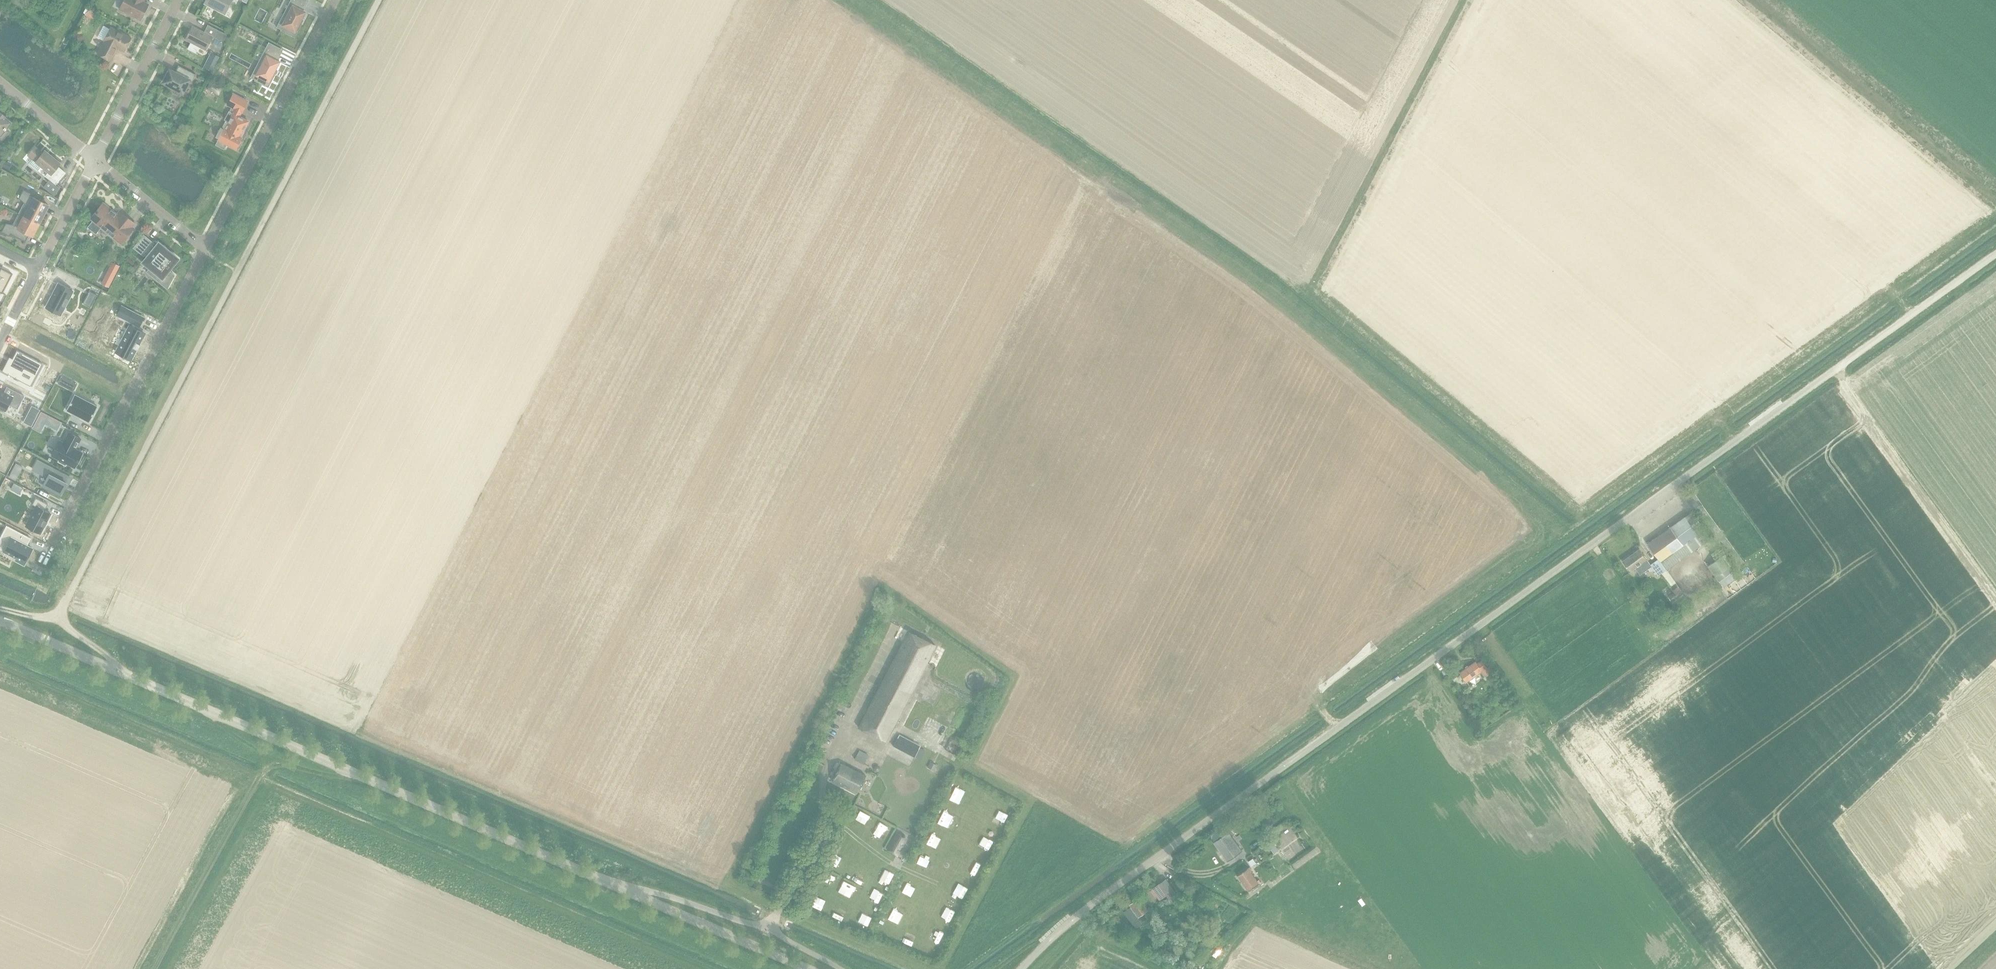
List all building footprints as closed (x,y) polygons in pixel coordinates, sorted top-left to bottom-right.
[(144,0),(124,0),(119,9),(140,20),(148,4),(143,1),(144,0)] [(205,2),(225,12),(231,0),(206,0),(205,2)] [(294,36),(299,25),(297,24),(304,12),(301,11),(307,0),(290,0),(276,27),(281,29),(280,30),(291,36),(292,35),(294,36)] [(84,14),(90,21),(96,16),(91,9),(90,9),(86,7),(83,12),(85,13),(84,14)] [(195,52),(199,46),(205,50),(210,41),(220,46),(226,34),(208,25),(204,32),(192,26),(185,39),(191,42),(188,48),(195,52)] [(117,48),(124,51),(131,37),(110,27),(103,40),(104,40),(97,54),(111,61),(117,48)] [(75,32),(71,40),(79,45),(83,37),(75,32)] [(249,32),(246,38),(253,41),(256,36),(249,32)] [(266,85),(268,86),(273,75),(271,74),(278,62),(275,61),(281,49),(268,42),(250,77),(255,79),(254,80),(265,86),(266,85)] [(211,53),(207,60),(215,64),(219,57),(211,53)] [(209,62),(206,68),(211,71),(215,65),(209,62)] [(163,82),(174,88),(173,89),(180,93),(181,91),(182,92),(188,80),(192,82),(196,74),(178,65),(173,75),(168,73),(163,82)] [(215,145),(224,149),(227,144),(235,148),(236,146),(238,146),(241,141),(240,139),(241,137),(240,137),(248,121),(239,116),(241,112),(247,101),(233,94),(227,105),(235,108),(232,113),(229,111),(224,119),(229,122),(225,129),(224,128),(215,145)] [(1,140),(9,131),(6,128),(11,122),(4,116),(0,113),(0,139),(1,140)] [(37,171),(41,166),(48,172),(45,176),(56,184),(65,172),(57,166),(60,163),(45,150),(36,161),(33,159),(29,163),(37,171)] [(9,170),(11,164),(5,161),(3,167),(9,170)] [(18,214),(38,224),(44,212),(41,211),(45,203),(30,196),(31,193),(23,189),(19,198),(24,203),(18,214)] [(121,243),(134,228),(133,227),(136,224),(122,213),(120,216),(103,203),(90,218),(93,220),(88,227),(96,233),(101,227),(121,243)] [(32,235),(38,224),(18,214),(13,224),(6,223),(1,232),(9,236),(10,234),(25,241),(29,234),(32,235)] [(167,288),(174,275),(168,270),(178,258),(158,243),(155,247),(152,245),(154,243),(144,235),(133,247),(143,256),(144,255),(147,257),(143,262),(162,277),(158,281),(167,288)] [(112,261),(108,269),(116,273),(120,265),(112,261)] [(3,292),(13,273),(2,267),(0,270),(0,291),(3,292)] [(58,283),(45,307),(61,315),(73,291),(58,283)] [(90,291),(83,304),(90,307),(97,295),(90,291)] [(129,325),(117,349),(132,357),(144,333),(134,328),(136,324),(139,326),(143,318),(125,308),(120,316),(132,322),(130,326),(129,325)] [(7,360),(2,371),(20,380),(24,373),(33,378),(41,362),(17,350),(10,362),(7,360)] [(61,375),(57,382),(63,385),(67,378),(61,375)] [(6,410),(9,404),(17,408),(24,395),(7,387),(4,392),(0,390),(0,407),(6,410)] [(97,406),(74,394),(66,410),(89,422),(97,406)] [(41,412),(33,428),(40,432),(45,423),(57,430),(61,422),(49,415),(41,412)] [(80,438),(69,432),(63,443),(59,441),(52,455),(59,459),(58,461),(65,465),(66,463),(74,467),(82,453),(75,449),(80,438)] [(37,460),(33,469),(39,473),(41,470),(49,474),(43,485),(60,494),(66,483),(61,480),(64,474),(37,460)] [(14,483),(11,488),(19,493),(22,487),(14,483)] [(36,506),(26,526),(40,533),(50,513),(45,510),(48,504),(36,497),(32,504),(36,506)] [(1653,568),(1657,574),(1675,561),(1670,554),(1697,534),(1685,517),(1647,543),(1658,558),(1650,564),(1639,549),(1623,560),(1630,570),(1635,567),(1639,573),(1647,568),(1648,570),(1653,568)] [(7,526),(1,537),(9,541),(3,551),(17,558),(16,560),(24,564),(32,548),(25,544),(29,537),(7,526)] [(1705,550),(1711,546),(1707,540),(1701,545),(1705,550)] [(1708,565),(1719,581),(1733,570),(1730,566),(1733,564),(1725,553),(1724,554),(1718,546),(1716,551),(1720,557),(1708,565)] [(1680,605),(1675,598),(1683,592),(1676,582),(1670,587),(1674,592),(1667,597),(1670,601),(1671,601),(1676,608),(1677,607),(1680,611),(1686,607),(1683,603),(1680,605)] [(1662,612),(1655,613),(1656,624),(1663,623),(1662,612)] [(907,632),(857,727),(884,741),(934,646),(907,632)] [(1493,669),(1490,665),(1487,667),(1482,660),(1477,663),(1476,661),(1460,672),(1467,682),(1481,671),(1484,675),(1493,669)] [(958,744),(962,732),(952,730),(949,742),(958,744)] [(920,745),(899,734),(893,746),(914,756),(920,745)] [(854,759),(864,764),(868,755),(859,750),(854,759)] [(948,762),(937,756),(933,762),(944,769),(948,762)] [(929,762),(927,766),(933,770),(936,765),(929,762)] [(864,776),(841,764),(831,782),(855,794),(864,776)] [(951,793),(960,797),(965,788),(956,783),(951,793)] [(871,810),(880,815),(885,806),(878,802),(877,803),(876,802),(871,810)] [(939,817),(943,819),(948,810),(943,808),(939,817)] [(1242,850),(1228,831),(1224,825),(1210,836),(1228,861),(1242,850)] [(939,842),(942,831),(932,828),(929,838),(939,842)] [(989,831),(984,842),(990,844),(995,833),(989,831)] [(897,833),(888,849),(895,853),(904,836),(897,833)] [(1273,842),(1268,845),(1268,846),(1274,853),(1278,850),(1273,843),(1273,842)] [(972,853),(967,863),(976,868),(981,857),(972,853)] [(758,873),(763,875),(768,864),(763,862),(758,873)] [(1257,883),(1247,869),(1238,875),(1248,890),(1257,883)] [(907,878),(903,886),(912,891),(916,883),(907,878)] [(1160,899),(1165,895),(1170,902),(1178,897),(1165,879),(1157,884),(1161,890),(1156,894),(1160,899)] [(897,914),(903,900),(897,897),(891,912),(897,914)] [(1147,910),(1139,897),(1128,904),(1139,920),(1144,916),(1142,913),(1147,910)] [(953,914),(958,904),(953,901),(948,912),(953,914)] [(835,909),(845,912),(847,907),(836,904),(835,909)] [(869,909),(863,917),(868,920),(873,912),(869,909)] [(938,930),(933,938),(937,941),(942,932),(938,930)]
